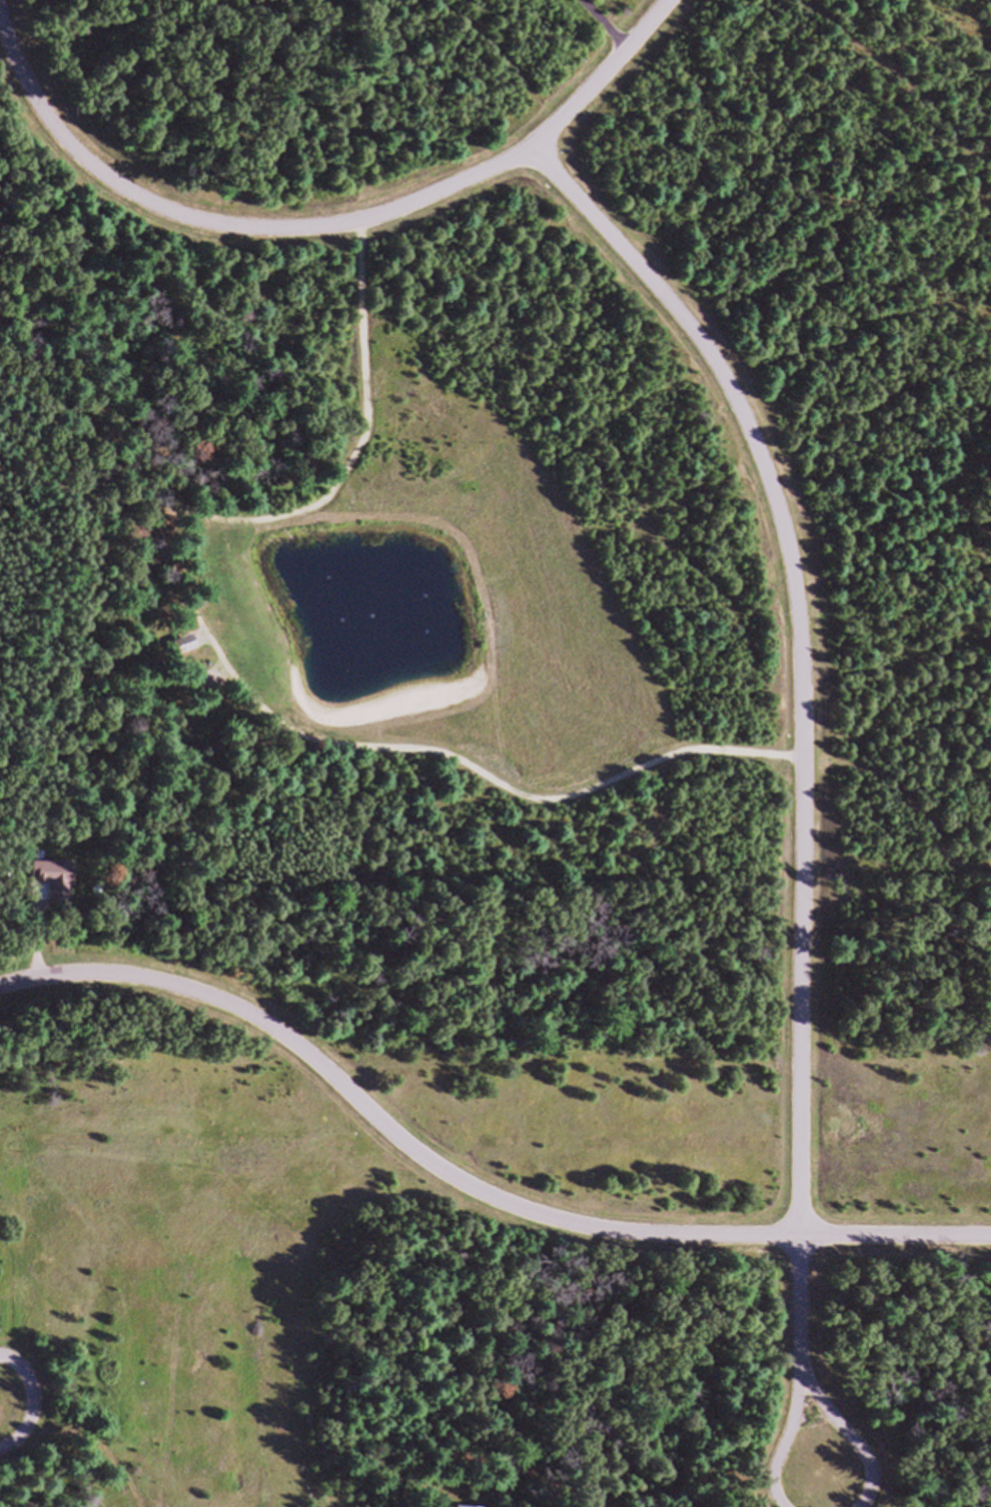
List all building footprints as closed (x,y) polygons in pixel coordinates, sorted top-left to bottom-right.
[(173,650),(178,664),(202,656),(196,641),(173,650)]
